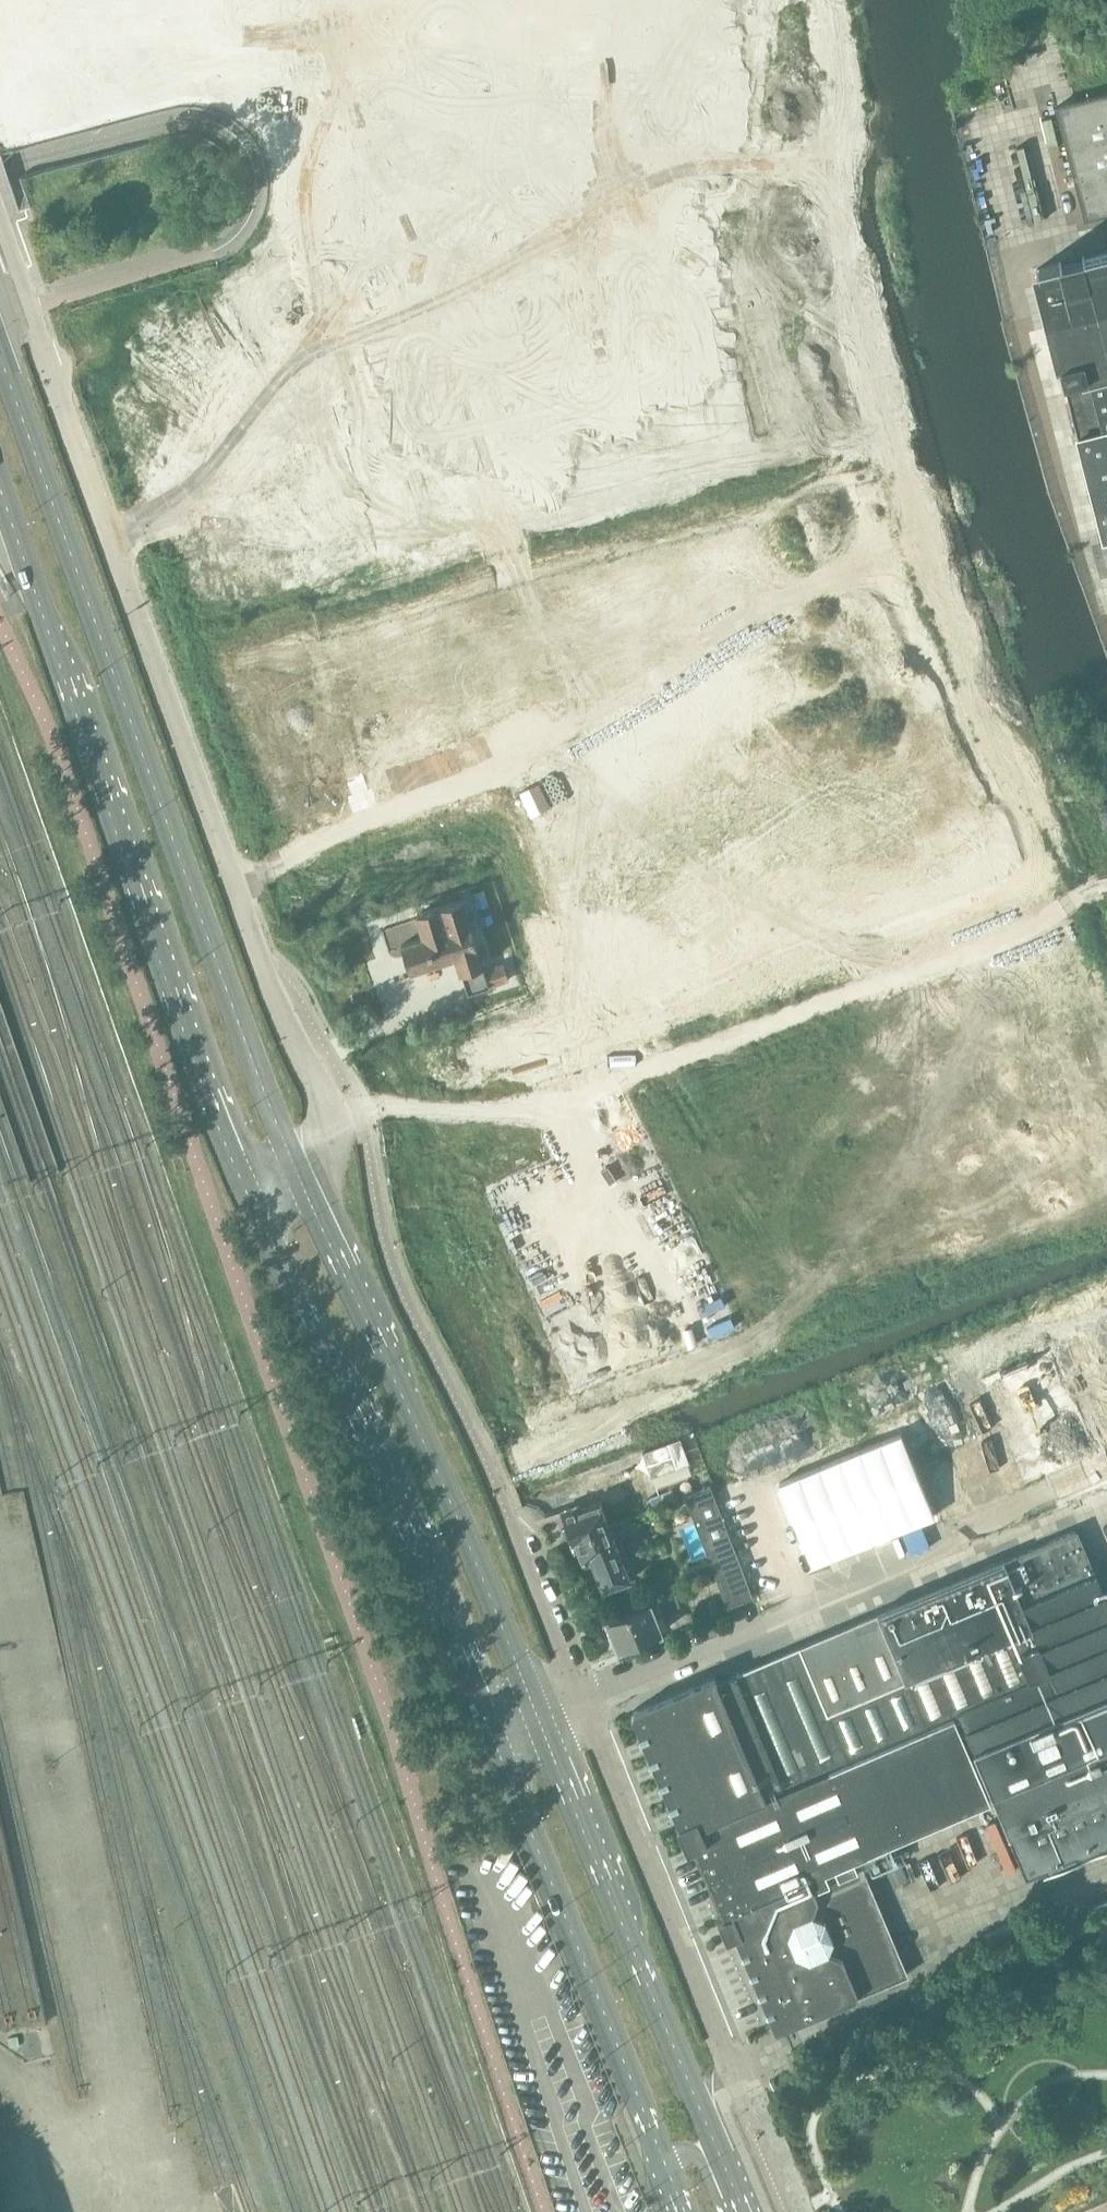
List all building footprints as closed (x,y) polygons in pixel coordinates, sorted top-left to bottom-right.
[(6,58),(43,51),(32,0),(0,0),(0,29),(6,58)] [(128,4),(130,88),(171,88),(169,4),(128,4)] [(1056,106),(1085,218),(1106,212),(1106,93),(1056,106)] [(1084,257),(1084,256),(1082,256),(1083,259),(1061,265),(1061,261),(1059,262),(1059,263),(1036,269),(1102,527),(1106,525),(1106,251),(1084,257)] [(626,855),(665,838),(655,816),(616,833),(626,855)] [(484,970),(462,899),(417,913),(425,937),(401,944),(409,969),(456,954),(468,992),(508,979),(504,963),(484,970)] [(390,1062),(396,1077),(410,1071),(405,1056),(390,1062)] [(1106,1483),(1106,1325),(985,1369),(1016,1454),(1035,1447),(1055,1502),(1106,1483)] [(709,1485),(685,1494),(728,1605),(752,1596),(709,1485)] [(570,1537),(572,1541),(620,1522),(620,1521),(617,1513),(606,1518),(604,1512),(622,1504),(618,1494),(579,1509),(577,1504),(560,1511),(566,1526),(563,1529),(566,1537),(570,1537)] [(620,1522),(572,1541),(577,1553),(580,1552),(585,1563),(592,1560),(603,1588),(635,1575),(621,1539),(626,1537),(629,1531),(624,1519),(620,1521),(620,1522)] [(717,1682),(745,1747),(735,1751),(749,1785),(759,1781),(764,1792),(792,1780),(802,1776),(957,1711),(958,1714),(965,1730),(993,1796),(991,1797),(1027,1876),(1106,1842),(1106,1590),(1103,1592),(1076,1529),(717,1682)] [(674,1593),(657,1600),(607,1620),(611,1630),(609,1635),(613,1643),(617,1645),(619,1649),(661,1632),(654,1615),(658,1614),(679,1605),(674,1593)] [(781,2028),(828,2008),(829,2005),(833,2006),(855,1996),(857,1993),(860,1994),(905,1975),(907,1971),(858,1858),(990,1801),(960,1732),(965,1730),(958,1714),(804,1781),(802,1776),(792,1780),(794,1785),(766,1797),(764,1792),(759,1781),(749,1785),(735,1751),(745,1747),(717,1682),(717,1681),(718,1680),(715,1672),(702,1678),(700,1684),(694,1681),(634,1707),(642,1726),(638,1733),(646,1735),(652,1749),(648,1756),(655,1759),(661,1772),(657,1780),(665,1782),(671,1796),(666,1803),(674,1805),(680,1819),(679,1822),(675,1823),(686,1849),(693,1847),(723,1918),(717,1920),(725,1940),(735,1936),(736,1936),(738,1937),(743,1948),(742,1951),(740,1954),(744,1955),(747,1956),(751,1968),(750,1970),(748,1973),(752,1975),(752,1974),(755,1975),(759,1987),(758,1989),(757,1993),(760,1994),(763,1995),(768,2006),(767,2009),(766,2009),(765,2012),(768,2013),(771,2014),(778,2029),(781,2028)]
